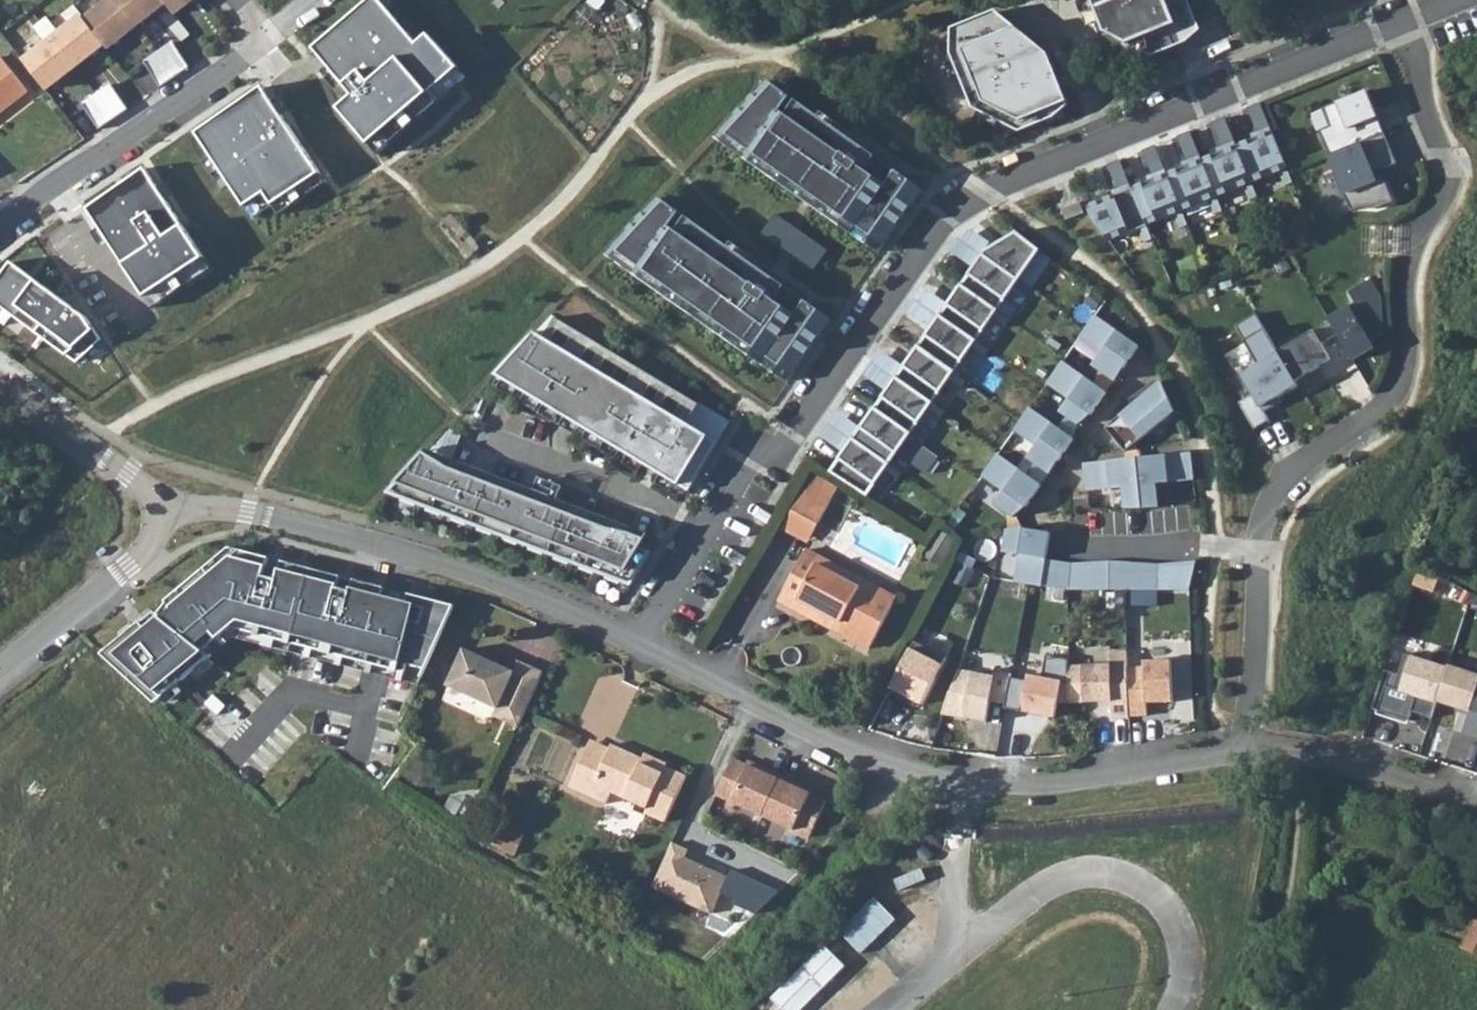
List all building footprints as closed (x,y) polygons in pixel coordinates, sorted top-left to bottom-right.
[(120,0),(110,0),(87,18),(106,43),(110,47),(139,24),(120,0)] [(139,24),(168,2),(167,0),(120,0),(139,24)] [(168,2),(177,13),(193,0),(167,0),(168,2)] [(315,48),(355,96),(340,109),(380,156),(469,77),(430,34),(420,43),(382,0),(372,0),(315,48)] [(1106,31),(1153,54),(1176,45),(1171,35),(1199,24),(1189,0),(1094,0),(1106,31)] [(952,52),(974,106),(1020,130),(1055,116),(1069,104),(1061,86),(1055,88),(1049,74),(1055,71),(1047,52),(996,9),(957,25),(952,52)] [(84,14),(54,37),(77,66),(106,43),(87,18),(84,14)] [(77,66),(54,37),(24,61),(46,90),(77,66)] [(175,42),(160,52),(177,76),(192,67),(175,42)] [(177,76),(160,52),(146,61),(163,86),(177,76)] [(28,91),(1,57),(0,58),(0,112),(28,91)] [(923,188),(771,81),(718,138),(879,252),(923,188)] [(113,83),(99,93),(116,118),(130,108),(113,83)] [(263,87),(197,133),(253,218),(273,205),(279,214),(326,183),(263,87)] [(1367,88),(1323,106),(1330,124),(1319,129),(1329,153),(1386,130),(1367,88)] [(116,118),(99,93),(84,103),(101,128),(116,118)] [(1272,129),(1087,204),(1092,217),(1109,239),(1287,166),(1272,129)] [(1386,130),(1329,153),(1351,208),(1359,205),(1377,207),(1394,200),(1384,176),(1380,177),(1377,169),(1397,161),(1386,130)] [(214,267),(145,169),(87,209),(153,308),(214,267)] [(833,318),(661,198),(608,255),(788,381),(833,318)] [(828,250),(776,213),(761,234),(813,271),(828,250)] [(842,453),(829,471),(867,496),(1042,248),(1018,230),(1001,240),(979,272),(973,268),(962,284),(968,288),(958,303),(952,298),(940,315),(946,319),(936,333),(930,329),(918,346),(924,350),(914,365),(907,361),(896,377),(902,381),(892,396),(886,392),(874,408),(880,412),(870,426),(864,422),(853,438),(859,443),(849,457),(842,453)] [(11,262),(0,278),(0,306),(77,363),(102,341),(86,317),(11,262)] [(1355,300),(1328,316),(1330,319),(1338,332),(1352,357),(1374,344),(1371,339),(1384,331),(1382,294),(1371,276),(1349,289),(1355,300)] [(1097,314),(1081,336),(1103,352),(1094,364),(1116,380),(1124,368),(1140,346),(1097,314)] [(535,331),(495,374),(689,491),(719,442),(688,423),(700,404),(556,317),(545,336),(535,331)] [(1330,319),(1278,349),(1296,379),(1320,364),(1317,359),(1329,353),(1322,341),(1338,332),(1330,319)] [(1253,391),(1239,400),(1254,426),(1270,417),(1264,408),(1281,399),(1278,395),(1298,383),(1296,379),(1278,349),(1265,326),(1248,336),(1261,360),(1241,371),(1253,391)] [(1064,360),(1047,383),(1070,399),(1061,411),(1080,424),(1092,414),(1107,392),(1064,360)] [(1161,380),(1105,427),(1125,451),(1174,411),(1161,380)] [(1030,408),(1014,430),(1037,446),(1028,458),(1050,474),(1058,461),(1074,439),(1030,408)] [(463,434),(450,429),(431,450),(453,459),(463,434)] [(427,450),(416,462),(642,547),(647,534),(427,450)] [(1190,451),(1082,462),(1085,489),(1122,485),(1124,507),(1158,506),(1156,482),(1193,478),(1190,451)] [(1042,485),(997,454),(981,476),(1004,492),(996,505),(1014,517),(1026,507),(1042,485)] [(416,462),(386,493),(632,587),(652,551),(642,547),(416,462)] [(802,506),(826,518),(842,490),(819,476),(802,506)] [(782,529),(808,544),(821,519),(795,504),(782,529)] [(1025,527),(1009,528),(1006,551),(1021,552),(1018,579),(1044,584),(1048,558),(1052,531),(1025,527)] [(926,557),(939,566),(955,540),(942,531),(926,557)] [(141,622),(102,654),(156,703),(213,656),(205,650),(232,628),(375,665),(423,678),(456,606),(410,594),(408,603),(391,598),(384,596),(386,588),(355,580),(355,581),(342,578),(342,577),(283,561),(281,569),(268,566),(270,558),(241,550),(207,578),(202,571),(166,601),(168,603),(158,614),(155,612),(142,622),(141,622)] [(783,593),(826,616),(822,625),(869,650),(896,598),(807,550),(783,593)] [(1075,562),(1048,558),(1044,584),(1073,588),(1075,562)] [(1203,561),(1075,562),(1073,588),(1204,591),(1203,561)] [(779,602),(822,625),(826,616),(783,593),(779,602)] [(912,640),(886,691),(901,699),(904,695),(920,703),(944,656),(912,640)] [(542,690),(551,671),(526,659),(521,669),(472,647),(455,683),(504,706),(501,713),(526,724),(528,719),(542,690)] [(1109,663),(1067,665),(1067,703),(1111,700),(1111,718),(1128,718),(1128,715),(1126,666),(1126,650),(1109,651),(1109,663)] [(1446,669),(1403,655),(1391,690),(1413,698),(1409,712),(1429,718),(1435,701),(1446,669)] [(1144,666),(1126,666),(1128,715),(1147,715),(1146,702),(1173,702),(1171,659),(1144,660),(1144,666)] [(1446,669),(1435,701),(1467,712),(1460,734),(1476,740),(1476,676),(1447,666),(1446,669)] [(992,676),(956,670),(941,714),(985,723),(988,702),(1005,705),(1010,678),(1011,675),(993,671),(992,676)] [(1026,681),(1010,678),(1005,705),(1004,709),(1053,718),(1060,681),(1027,675),(1026,681)] [(589,744),(608,753),(610,748),(591,740),(589,744)] [(589,744),(570,787),(607,803),(612,792),(648,808),(646,812),(666,821),(687,776),(665,765),(662,772),(642,763),(644,759),(611,745),(610,748),(608,753),(589,744)] [(644,759),(642,763),(662,772),(665,765),(666,763),(646,754),(644,759)] [(765,772),(734,758),(718,794),(809,835),(825,799),(795,785),(796,781),(766,768),(765,772)] [(444,809),(471,821),(476,809),(450,796),(444,809)] [(518,854),(527,834),(506,825),(498,845),(518,854)] [(690,847),(675,839),(655,883),(714,910),(730,874),(687,854),(690,847)] [(716,907),(727,919),(740,906),(729,895),(716,907)] [(873,897),(834,935),(856,956),(894,918),(873,897)] [(1476,953),(1476,915),(1461,947),(1476,953)] [(825,946),(769,998),(780,1009),(798,1009),(845,967),(825,946)]
